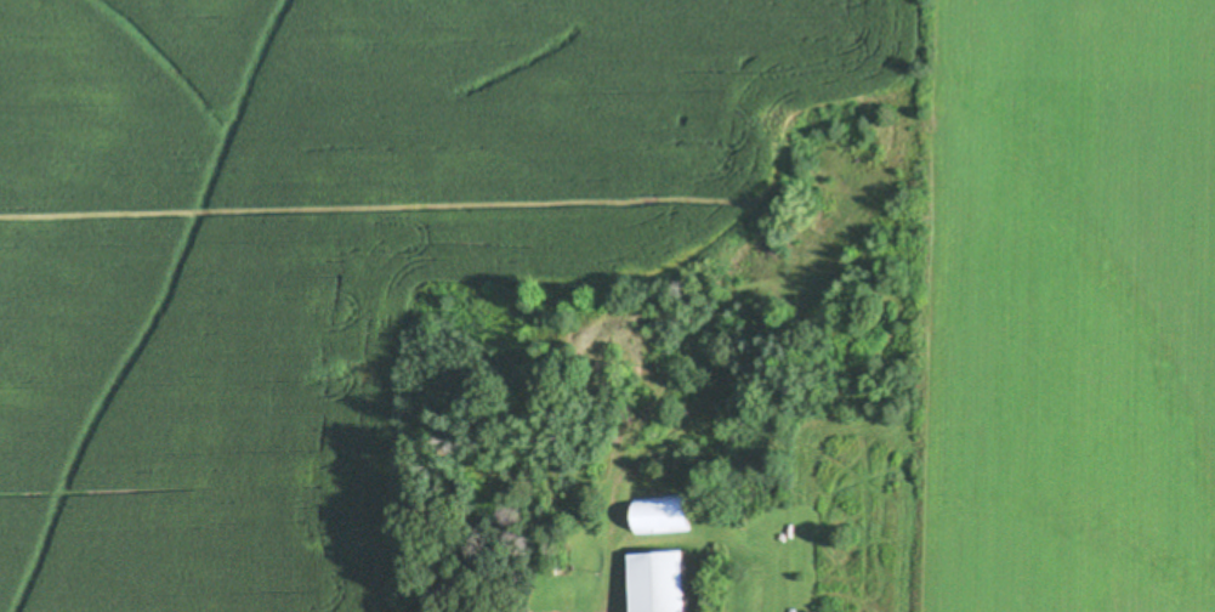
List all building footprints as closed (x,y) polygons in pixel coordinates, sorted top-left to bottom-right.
[(641,530),(692,530),(692,510),(641,510),(641,530)] [(634,611),(687,611),(685,551),(632,553),(634,611)]
